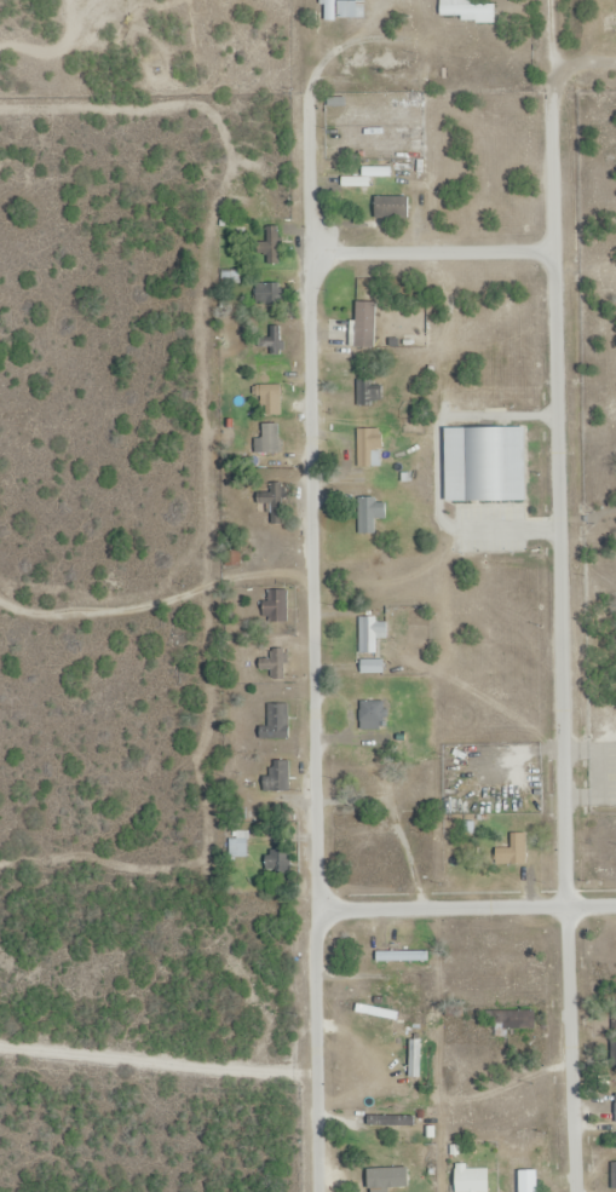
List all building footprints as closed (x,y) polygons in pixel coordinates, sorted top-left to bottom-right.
[(338,18),(366,18),(366,0),(338,0),(338,18)] [(441,16),(462,16),(462,22),(496,22),(496,3),(472,3),(472,0),(441,0),(441,16)] [(350,169),(350,180),(387,180),(387,169),(350,169)] [(409,196),(376,196),(376,219),(409,219),(409,196)] [(274,241),(258,241),(258,266),(286,266),(286,228),(274,228),(274,241)] [(258,309),(286,309),(286,282),(258,282),(258,309)] [(377,347),(377,300),(355,300),(355,347),(377,347)] [(263,353),(282,354),(282,325),(264,325),(263,353)] [(383,379),(363,379),(363,409),(383,409),(383,379)] [(262,385),(262,413),(284,413),(284,385),(262,385)] [(360,466),(383,466),(383,428),(360,428),(360,466)] [(283,467),(283,433),(262,433),(262,467),(283,467)] [(387,518),(387,497),(359,497),(359,534),(377,534),(377,518),(387,518)] [(361,653),(379,653),(379,637),(387,637),(387,618),(361,618),(361,653)] [(384,672),(384,660),(363,660),(363,672),(384,672)] [(361,726),(388,726),(388,692),(361,692),(361,726)] [(261,724),(261,737),(290,737),(290,704),(269,704),(269,724),(261,724)] [(291,759),(267,759),(267,791),(291,791),(291,759)] [(527,863),(527,833),(518,833),(518,846),(497,846),(497,863),(527,863)] [(290,873),(290,835),(268,835),(268,873),(290,873)] [(249,856),(249,836),(231,836),(231,856),(249,856)] [(427,950),(427,939),(375,939),(375,950),(427,950)] [(536,1012),(495,1012),(495,1036),(509,1036),(509,1028),(536,1028),(536,1012)] [(415,1113),(369,1113),(369,1125),(415,1125),(415,1113)]
